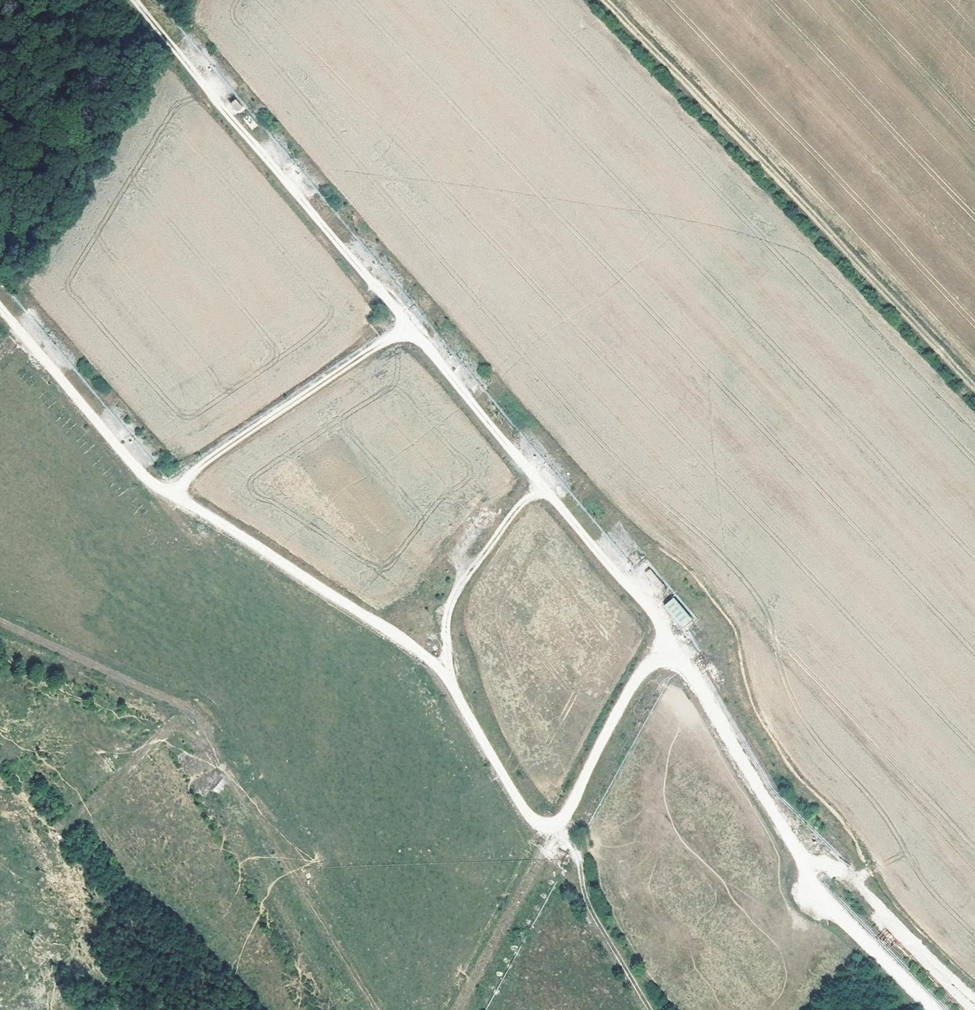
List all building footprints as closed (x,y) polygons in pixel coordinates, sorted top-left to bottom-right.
[(238,99),(231,101),(234,112),(241,109),(238,99)] [(650,568),(645,572),(657,587),(662,583),(650,568)] [(680,628),(692,619),(674,597),(663,606),(680,628)]
